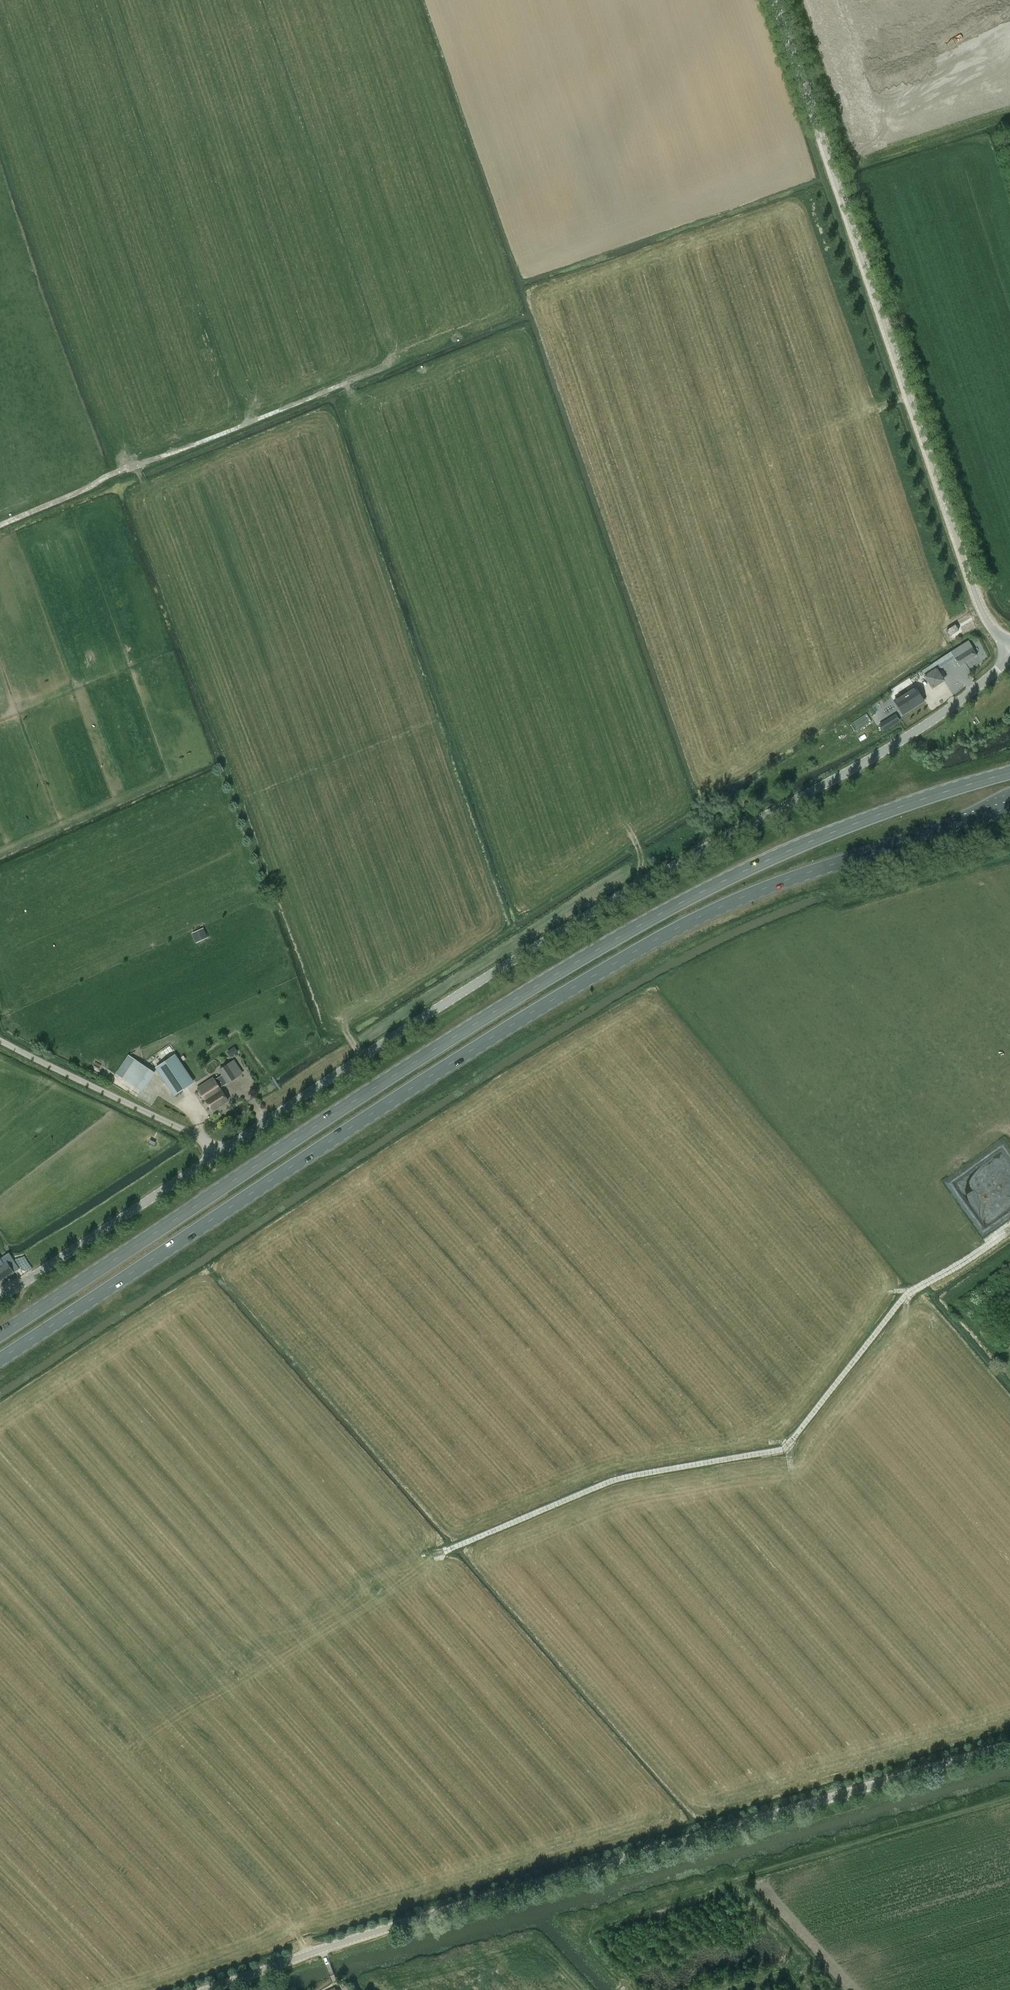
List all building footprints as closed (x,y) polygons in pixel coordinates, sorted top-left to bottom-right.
[(950,635),(958,630),(955,626),(947,631),(950,635)] [(968,641),(951,651),(953,656),(960,666),(977,655),(971,646),(968,641)] [(915,687),(894,700),(903,714),(924,700),(915,687)] [(878,717),(884,728),(896,722),(891,711),(878,717)] [(854,735),(871,724),(865,716),(848,726),(854,735)] [(195,942),(207,937),(203,927),(191,932),(195,942)] [(232,1056),(237,1052),(234,1047),(228,1051),(232,1056)] [(176,1054),(155,1068),(174,1096),(195,1082),(176,1054)] [(135,1059),(122,1078),(142,1091),(155,1072),(135,1059)] [(213,1079),(199,1088),(213,1109),(227,1100),(220,1088),(242,1073),(234,1060),(220,1069),(223,1074),(214,1080),(213,1079)] [(0,1266),(0,1281),(14,1272),(7,1261),(0,1266)]
